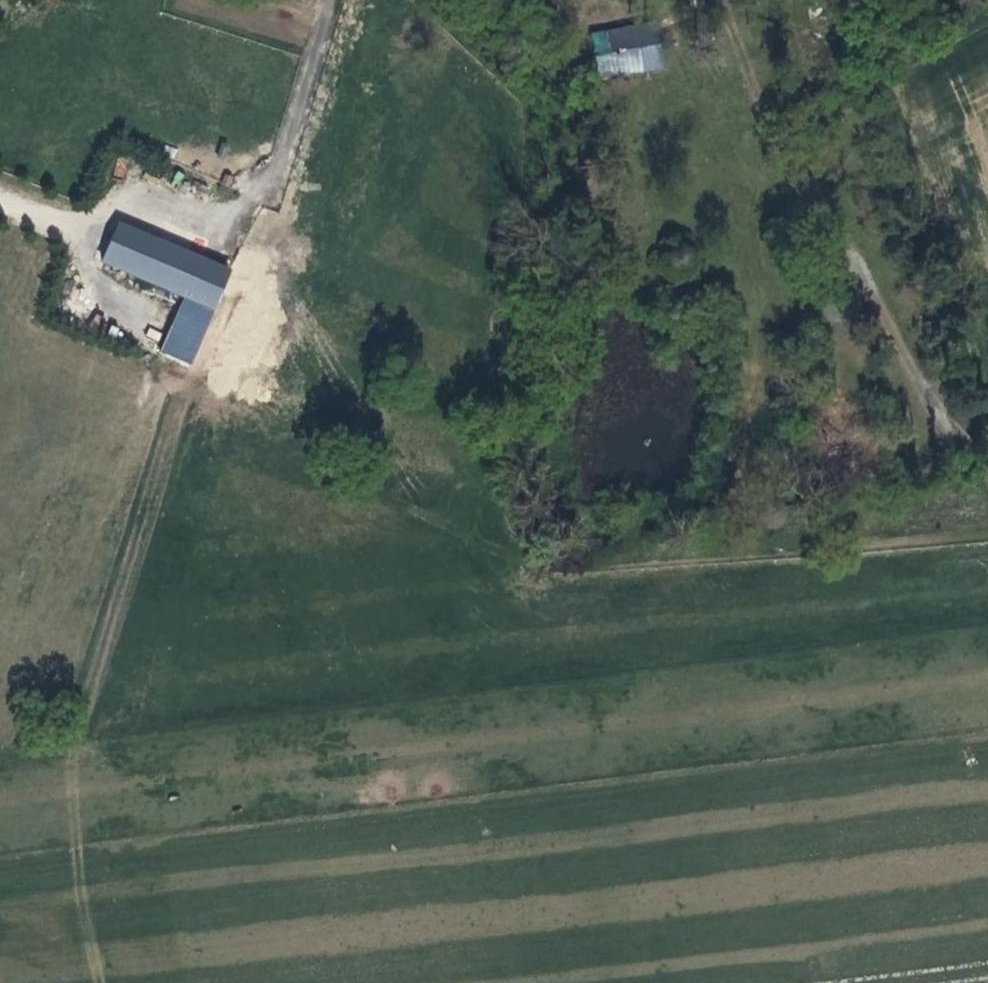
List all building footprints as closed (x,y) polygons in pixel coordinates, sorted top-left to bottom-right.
[(600,80),(665,67),(656,21),(591,33),(600,80)] [(190,364),(228,268),(118,221),(103,258),(183,296),(159,350),(190,364)]
